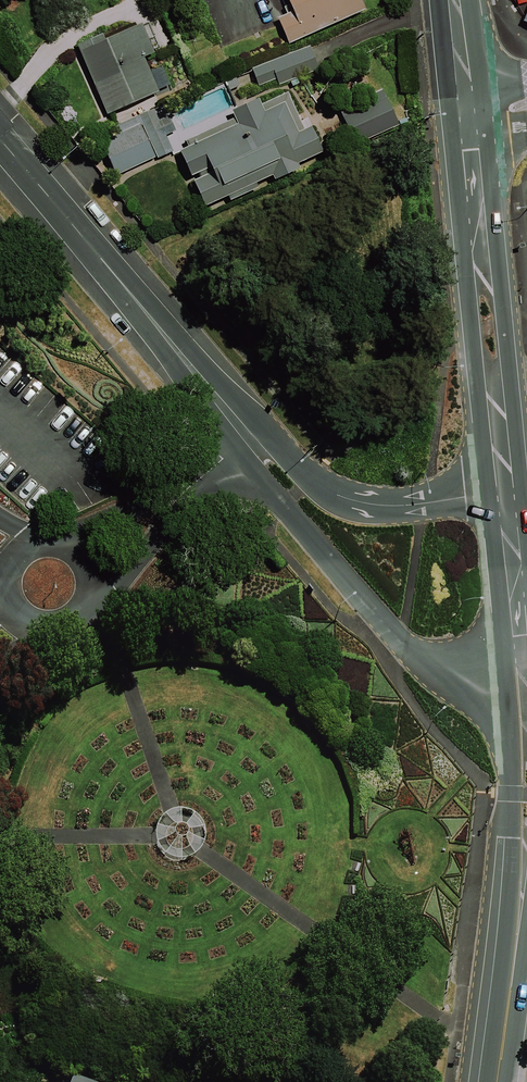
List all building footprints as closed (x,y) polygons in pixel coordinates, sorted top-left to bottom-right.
[(357,0),(282,0),(288,12),(272,20),(285,48),(363,12),(357,0)] [(516,25),(526,29),(526,0),(516,25)] [(149,55),(137,26),(76,52),(103,116),(155,94),(140,59),(149,55)] [(314,71),(306,49),(248,69),(256,92),(314,71)] [(297,122),(285,95),(256,108),(254,101),(229,112),(233,121),(173,148),(200,209),(269,178),(271,182),(297,170),(296,167),(318,157),(331,150),(315,114),(297,122)] [(380,102),(345,119),(358,146),(369,141),(393,129),(380,102)] [(170,151),(153,112),(137,119),(139,123),(98,140),(114,176),(170,151)]
